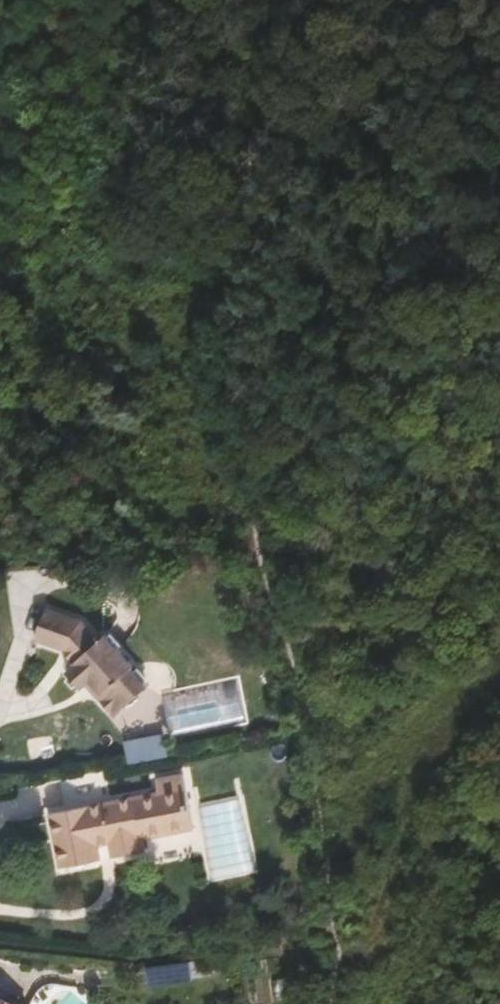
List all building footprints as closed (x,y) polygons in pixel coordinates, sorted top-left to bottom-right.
[(140,689),(124,671),(126,669),(100,639),(91,646),(74,624),(37,612),(27,643),(52,651),(68,668),(58,676),(72,692),(77,688),(81,684),(92,698),(90,703),(101,717),(111,714),(140,689)] [(92,698),(81,684),(77,688),(90,703),(92,698)] [(197,828),(186,774),(158,779),(161,793),(106,803),(67,810),(53,812),(63,866),(103,859),(101,843),(99,837),(112,834),(114,841),(117,856),(147,850),(145,837),(197,828)] [(114,841),(112,834),(99,837),(101,843),(114,841)]
